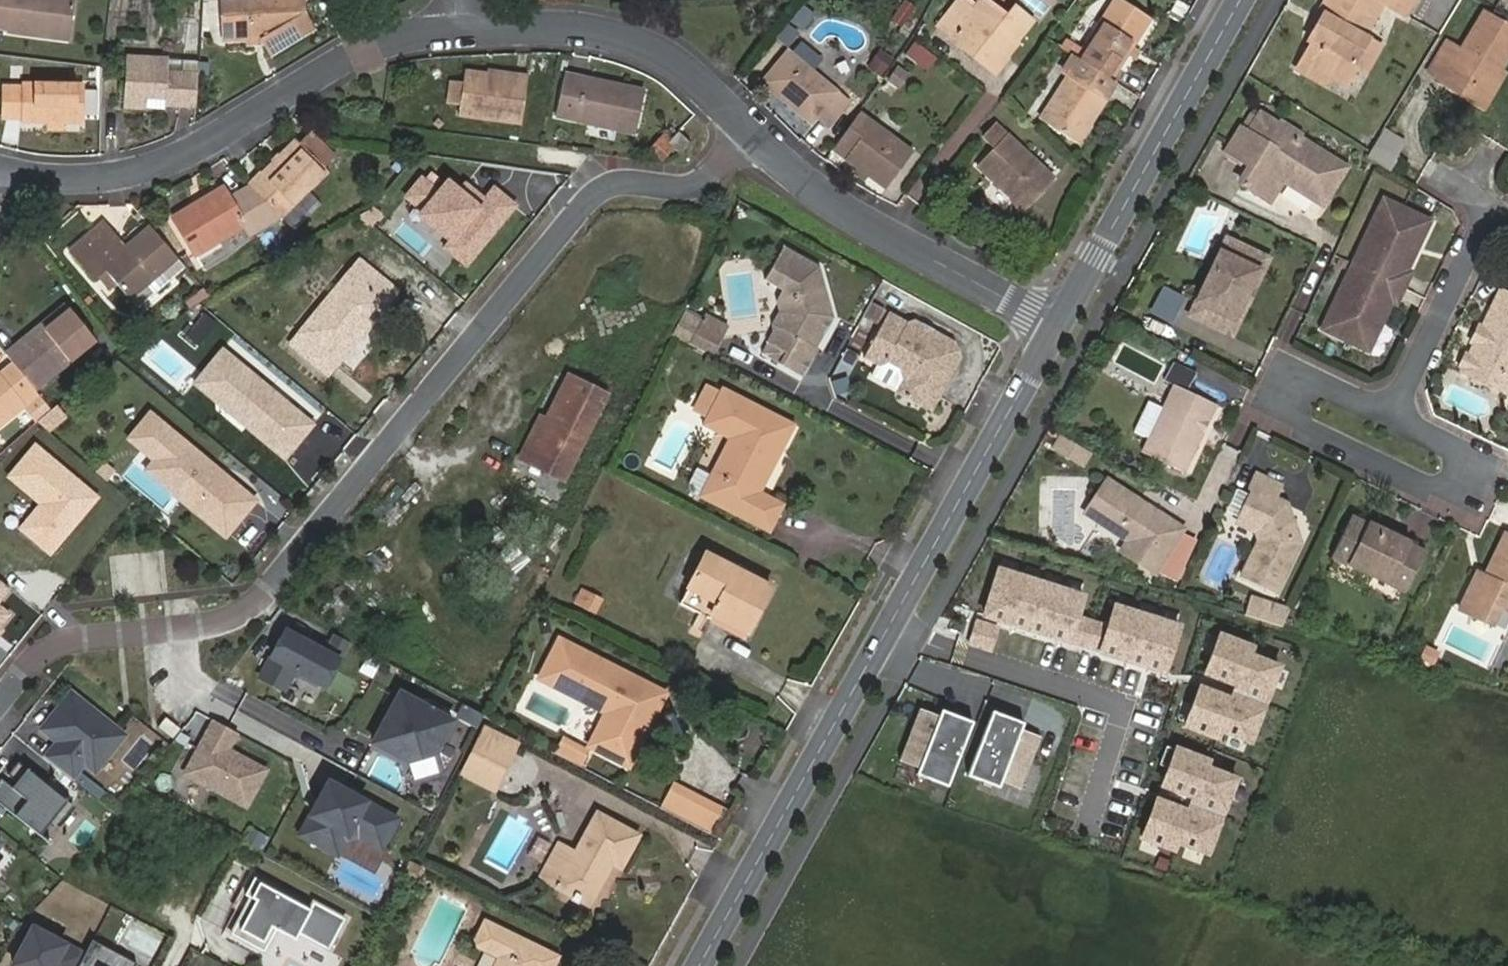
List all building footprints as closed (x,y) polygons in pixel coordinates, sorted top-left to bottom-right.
[(64,31),(68,0),(0,0),(0,25),(2,26),(2,31),(37,35),(39,27),(64,31)] [(217,1),(222,42),(242,40),(260,38),(264,43),(270,53),(311,28),(301,12),(299,0),(221,0),(217,1)] [(902,30),(915,7),(903,0),(900,0),(887,22),(902,30)] [(967,10),(993,30),(1002,19),(979,0),(975,0),(967,10)] [(1365,43),(1361,41),(1380,8),(1404,20),(1415,0),(1325,0),(1315,18),(1319,20),(1324,23),(1319,32),(1314,29),(1305,45),(1309,47),(1297,66),(1325,81),(1341,90),(1351,71),(1349,70),(1365,43)] [(993,30),(967,10),(955,1),(933,30),(947,41),(945,44),(990,78),(1004,61),(1002,58),(1012,46),(1009,44),(1019,32),(1024,26),(1007,13),(1002,19),(993,30)] [(1117,3),(1076,65),(1108,85),(1113,88),(1153,26),(1117,3)] [(1439,85),(1444,78),(1479,98),(1493,75),(1507,51),(1507,34),(1478,16),(1456,53),(1442,46),(1424,76),(1439,85)] [(1319,20),(1314,29),(1319,32),(1324,23),(1319,20)] [(63,39),(64,31),(39,27),(37,35),(63,39)] [(242,46),(264,43),(260,38),(242,40),(242,46)] [(925,73),(936,58),(913,42),(902,57),(925,73)] [(1376,50),(1365,43),(1349,70),(1351,71),(1361,76),(1376,50)] [(192,106),(194,73),(165,71),(165,57),(122,54),(118,103),(140,105),(142,94),(161,96),(160,105),(192,106)] [(814,122),(825,132),(846,106),(785,54),(758,85),(809,128),(814,122)] [(194,73),(195,60),(165,57),(165,71),(194,73)] [(1076,65),(1072,62),(1034,121),(1069,144),(1108,85),(1076,65)] [(895,93),(908,75),(895,65),(882,84),(895,93)] [(1320,89),(1325,81),(1297,66),(1293,74),(1320,89)] [(523,74),(460,70),(456,112),(520,118),(523,74)] [(1444,78),(1439,85),(1437,88),(1480,113),(1500,79),(1493,75),(1479,98),(1444,78)] [(632,129),(639,94),(561,81),(555,116),(632,129)] [(20,121),(49,122),(61,122),(78,123),(79,86),(22,85),(21,88),(2,88),(1,117),(20,118),(20,121)] [(142,94),(140,105),(160,105),(161,96),(142,94)] [(1245,114),(1236,129),(1248,136),(1245,143),(1259,151),(1250,169),(1239,190),(1266,205),(1279,180),(1321,203),(1344,162),(1295,134),(1290,142),(1273,132),(1277,124),(1255,110),(1251,117),(1245,114)] [(909,155),(855,116),(834,146),(845,154),(841,162),(882,191),(909,155)] [(820,138),(825,132),(814,122),(809,128),(820,138)] [(1295,134),(1277,124),(1273,132),(1290,142),(1295,134)] [(1248,136),(1236,129),(1223,154),(1250,169),(1259,151),(1245,143),(1248,136)] [(676,134),(664,148),(676,157),(688,145),(676,134)] [(311,136),(298,148),(324,173),(336,161),(311,136)] [(974,171),(1021,216),(1050,184),(1002,141),(974,171)] [(1386,171),(1395,156),(1372,142),(1363,157),(1374,164),(1386,171)] [(268,211),(277,221),(304,194),(325,174),(324,173),(298,148),(294,144),(247,190),(268,211)] [(834,146),(829,154),(841,162),(845,154),(834,146)] [(404,162),(398,156),(389,167),(394,173),(404,162)] [(425,192),(408,178),(393,195),(409,210),(418,217),(424,211),(445,230),(436,241),(431,247),(450,264),(500,207),(480,189),(471,201),(452,184),(446,192),(434,182),(425,192)] [(244,227),(268,211),(247,190),(228,203),(244,227)] [(244,227),(228,203),(220,191),(172,225),(197,261),(243,228),(244,227)] [(277,221),(289,235),(317,208),(304,194),(277,221)] [(1381,200),(1350,265),(1399,288),(1408,271),(1405,270),(1412,255),(1407,252),(1422,219),(1381,200)] [(409,210),(405,215),(436,241),(445,230),(424,211),(418,217),(409,210)] [(251,238),(277,221),(268,211),(244,227),(243,228),(251,238)] [(374,217),(367,211),(364,215),(361,216),(369,223),(374,217)] [(361,216),(354,219),(365,229),(369,223),(361,216)] [(1427,222),(1422,219),(1407,252),(1412,255),(1427,222)] [(101,225),(95,230),(116,256),(123,250),(101,225)] [(125,303),(173,262),(146,231),(123,250),(116,256),(95,230),(64,255),(96,293),(107,283),(125,303)] [(1225,237),(1217,253),(1249,268),(1219,330),(1224,332),(1261,254),(1225,237)] [(1249,268),(1217,253),(1187,315),(1219,330),(1249,268)] [(827,328),(834,331),(838,325),(820,274),(783,256),(766,290),(783,299),(796,306),(793,314),(796,323),(789,339),(776,341),(765,361),(811,385),(826,360),(821,357),(828,343),(821,340),(827,328)] [(1399,288),(1350,265),(1320,327),(1362,347),(1378,313),(1383,315),(1390,301),(1392,303),(1399,288)] [(284,357),(313,379),(381,297),(351,273),(284,357)] [(1472,339),(1467,353),(1462,353),(1459,361),(1461,366),(1460,368),(1505,389),(1507,383),(1507,292),(1497,287),(1480,324),(1485,326),(1477,342),(1472,339)] [(381,297),(313,379),(321,385),(388,303),(381,297)] [(773,333),(776,341),(789,339),(796,323),(793,314),(796,306),(783,299),(775,315),(779,322),(773,333)] [(705,320),(687,311),(672,339),(712,360),(728,329),(706,318),(705,320)] [(190,312),(181,324),(191,333),(201,321),(190,312)] [(1367,349),(1383,315),(1378,313),(1362,347),(1367,349)] [(47,317),(27,332),(31,337),(51,321),(47,317)] [(905,367),(901,375),(904,380),(897,394),(936,415),(961,366),(955,349),(906,323),(903,327),(887,320),(867,362),(882,370),(884,366),(888,359),(905,367)] [(28,389),(75,351),(51,321),(31,337),(27,332),(0,353),(10,366),(28,389)] [(1470,338),(1472,339),(1477,342),(1485,326),(1480,324),(1477,322),(1470,338)] [(181,324),(172,334),(182,343),(191,333),(181,324)] [(828,343),(834,331),(827,328),(821,340),(828,343)] [(207,349),(186,372),(199,383),(203,380),(219,394),(216,415),(267,459),(296,426),(263,397),(260,401),(250,392),(253,389),(207,349)] [(884,366),(901,375),(905,367),(888,359),(884,366)] [(1166,382),(1190,388),(1194,370),(1171,364),(1166,382)] [(35,397),(28,389),(10,366),(0,373),(0,423),(35,397)] [(186,372),(178,382),(216,415),(219,394),(203,380),(199,383),(186,372)] [(1178,470),(1212,405),(1173,386),(1139,452),(1178,470)] [(543,448),(532,472),(565,488),(606,405),(569,388),(540,446),(543,448)] [(263,397),(253,389),(250,392),(260,401),(263,397)] [(700,419),(716,427),(730,400),(714,392),(700,419)] [(724,483),(712,504),(770,533),(785,505),(763,492),(794,429),(732,395),(730,400),(716,427),(712,433),(728,443),(711,478),(724,483)] [(46,412),(38,401),(22,413),(32,425),(46,412)] [(194,469),(128,417),(112,437),(128,449),(131,445),(147,458),(138,469),(176,499),(170,507),(181,516),(179,518),(204,538),(223,514),(226,517),(237,503),(204,477),(200,482),(190,473),(194,469)] [(124,476),(179,518),(181,516),(170,507),(176,499),(138,469),(147,458),(131,445),(128,449),(112,437),(107,444),(133,465),(124,476)] [(1063,448),(1052,443),(1048,453),(1058,457),(1063,448)] [(525,469),(532,472),(543,448),(540,446),(537,444),(525,469)] [(1087,454),(1070,446),(1064,459),(1081,467),(1087,454)] [(204,477),(194,469),(190,473),(200,482),(204,477)] [(82,470),(76,477),(88,487),(94,479),(82,470)] [(1284,504),(1273,498),(1278,488),(1251,474),(1245,488),(1249,490),(1234,521),(1251,530),(1256,539),(1237,575),(1270,592),(1294,541),(1284,504)] [(702,499),(712,504),(724,483),(711,478),(702,499)] [(1176,525),(1096,486),(1078,521),(1123,543),(1117,555),(1153,572),(1176,525)] [(1407,542),(1366,522),(1365,525),(1351,517),(1331,559),(1402,592),(1421,551),(1406,544),(1407,542)] [(1470,576),(1455,608),(1490,624),(1498,607),(1507,611),(1507,535),(1500,531),(1481,572),(1478,580),(1470,576)] [(509,544),(498,557),(518,573),(528,560),(509,544)] [(710,613),(748,630),(769,588),(705,557),(680,605),(707,618),(710,613)] [(1474,569),(1470,576),(1478,580),(1481,572),(1474,569)] [(999,570),(984,615),(1069,642),(1083,596),(999,570)] [(595,615),(602,598),(581,589),(574,606),(595,615)] [(1279,626),(1287,610),(1253,600),(1248,617),(1279,626)] [(1115,606),(1101,652),(1164,672),(1179,626),(1115,606)] [(969,644),(991,651),(998,627),(977,620),(969,644)] [(1252,647),(1220,635),(1205,673),(1236,685),(1231,699),(1200,687),(1185,725),(1217,737),(1220,730),(1249,742),(1278,666),(1249,654),(1252,647)] [(310,691),(333,646),(321,640),(312,658),(270,637),(247,684),(271,696),(281,676),(310,691)] [(666,697),(563,643),(544,682),(608,715),(596,744),(635,762),(666,697)] [(1423,645),(1417,659),(1429,664),(1435,650),(1423,645)] [(1395,655),(1392,663),(1406,667),(1408,659),(1395,655)] [(82,778),(112,739),(57,697),(28,735),(44,747),(31,763),(60,785),(72,769),(82,778)] [(434,762),(451,729),(399,702),(373,753),(408,770),(434,762)] [(919,713),(937,720),(939,716),(920,709),(919,713)] [(937,720),(951,725),(955,715),(941,709),(939,716),(937,720)] [(968,773),(984,779),(988,769),(1021,782),(1037,738),(1004,726),(1007,716),(991,710),(968,773)] [(937,720),(919,713),(903,756),(921,763),(936,768),(932,778),(949,784),(972,721),(955,715),(951,725),(937,720)] [(1007,716),(1004,726),(1037,738),(1038,735),(1020,728),(1022,722),(1007,716)] [(151,725),(144,734),(159,745),(166,735),(151,725)] [(518,742),(485,725),(461,773),(494,789),(518,742)] [(231,810),(250,775),(212,755),(221,737),(201,726),(173,779),(231,810)] [(559,739),(553,751),(579,763),(585,752),(559,739)] [(1208,761),(1176,749),(1162,785),(1193,797),(1188,812),(1157,800),(1142,838),(1174,850),(1177,842),(1206,854),(1235,778),(1206,767),(1208,761)] [(903,756),(901,760),(920,767),(921,763),(903,756)] [(918,773),(932,778),(936,768),(921,763),(920,767),(918,773)] [(7,769),(0,777),(0,784),(5,788),(0,794),(0,820),(4,823),(7,819),(16,826),(13,831),(28,842),(40,828),(44,831),(59,812),(7,769)] [(1001,779),(1020,786),(1021,782),(988,769),(984,779),(999,785),(1001,779)] [(374,857),(390,827),(321,790),(311,809),(315,811),(308,825),(304,823),(293,843),(330,863),(338,848),(350,844),(374,857)] [(733,814),(686,791),(676,812),(723,835),(733,814)] [(262,850),(268,836),(249,829),(244,843),(262,850)] [(571,873),(558,906),(609,926),(628,879),(637,883),(650,851),(606,834),(588,879),(571,873)] [(295,910),(240,880),(231,898),(236,900),(217,937),(249,954),(261,931),(280,941),(283,935),(313,951),(330,921),(298,904),(295,910)] [(57,947),(65,930),(42,918),(34,935),(57,947)] [(554,951),(479,921),(469,946),(493,956),(490,965),(548,965),(554,951)] [(74,956),(57,947),(34,935),(26,931),(8,965),(69,965),(74,956)] [(126,964),(82,941),(74,956),(69,965),(125,965),(126,964)]
